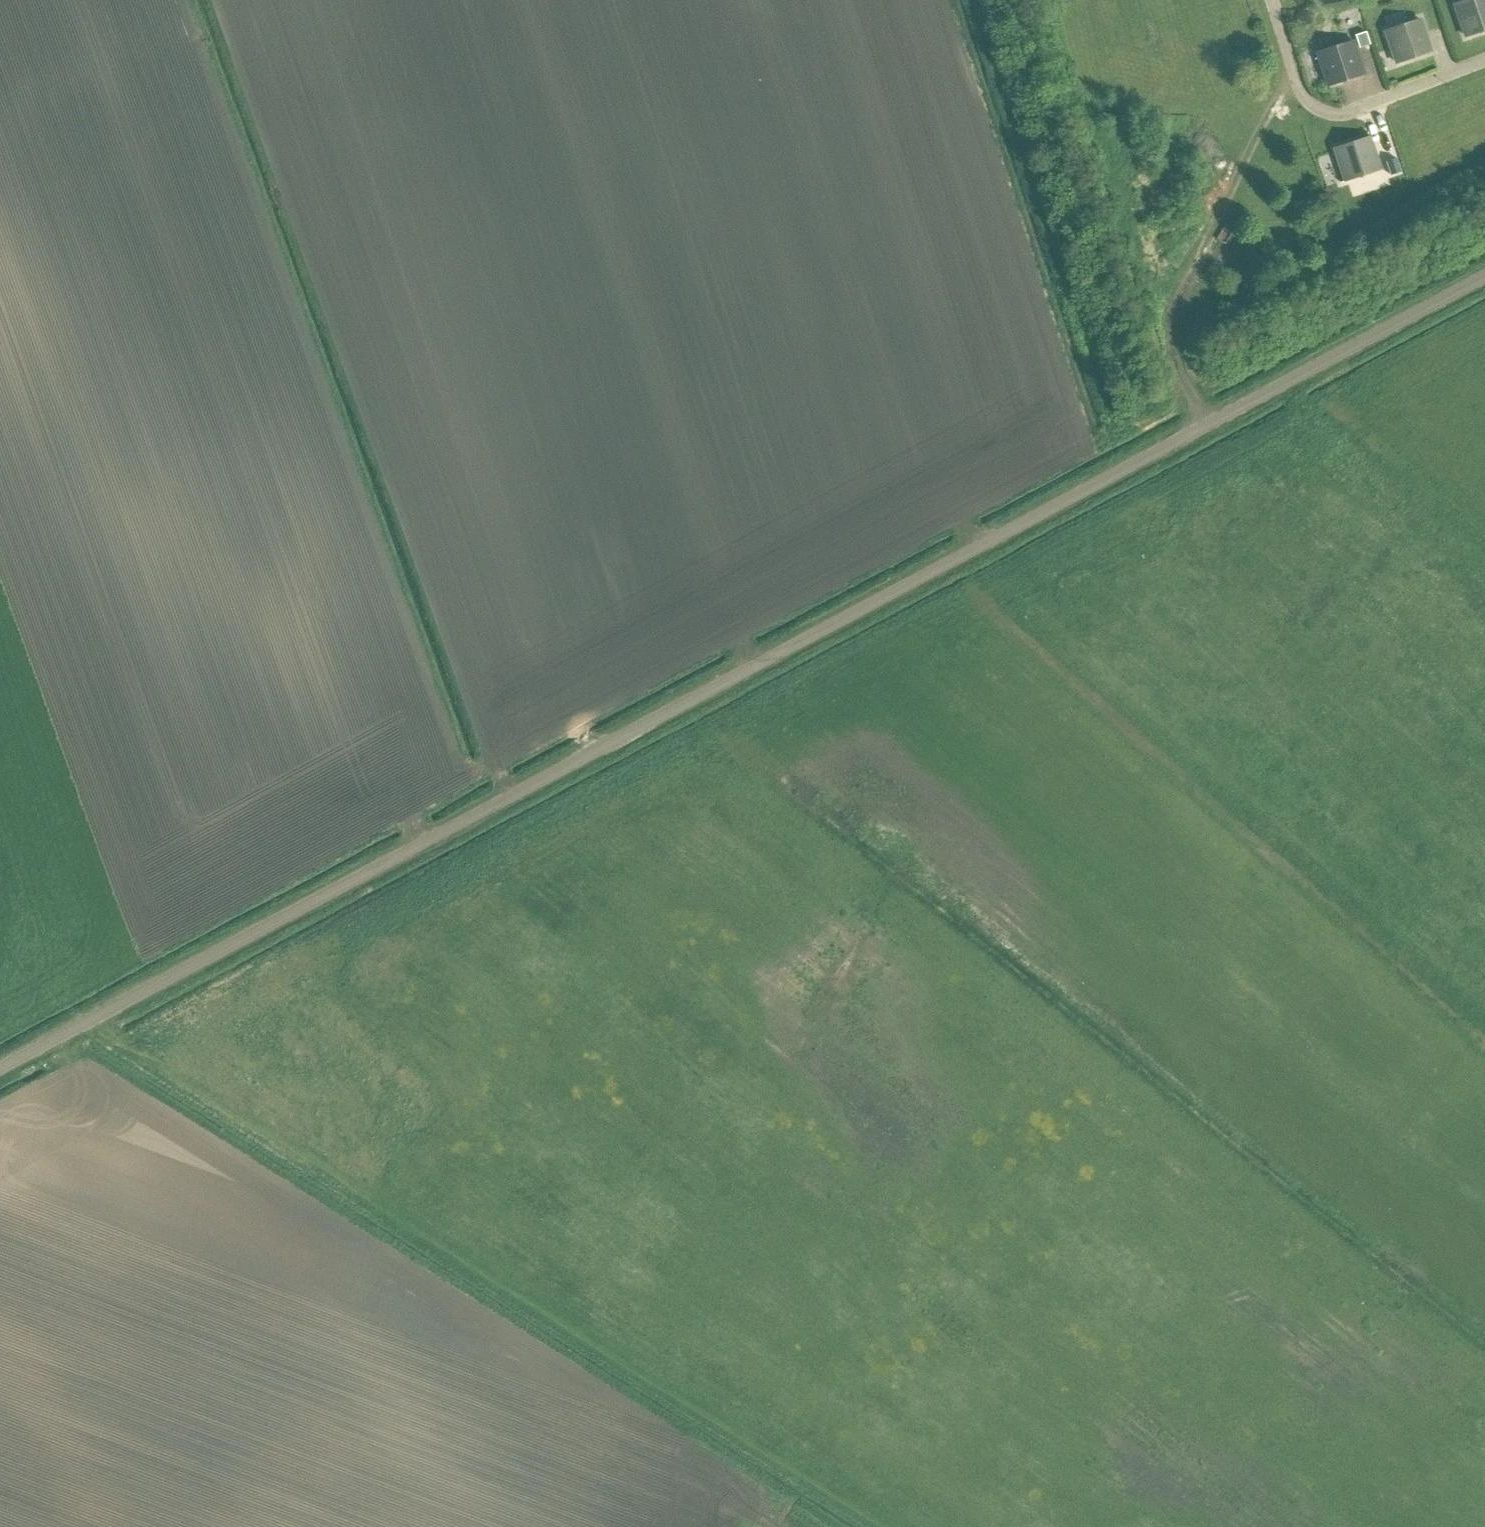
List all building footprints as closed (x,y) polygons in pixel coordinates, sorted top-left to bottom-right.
[(1453,3),(1464,37),(1484,30),(1484,0),(1462,0),(1453,3)] [(1417,19),(1383,31),(1394,62),(1428,52),(1417,19)] [(1366,32),(1355,35),(1359,49),(1370,45),(1366,32)] [(1364,74),(1353,41),(1317,53),(1329,86),(1364,74)] [(1377,169),(1366,137),(1332,148),(1343,180),(1377,169)] [(1396,158),(1386,162),(1390,176),(1401,172),(1396,158)]
